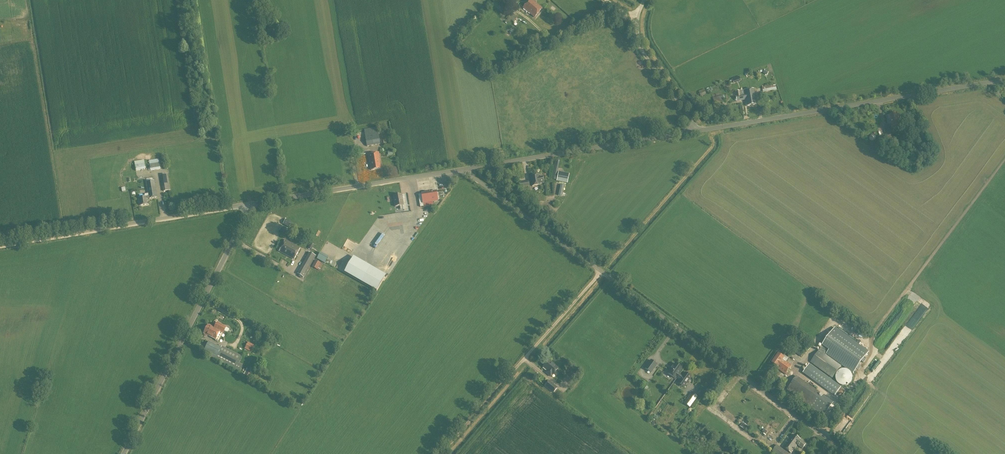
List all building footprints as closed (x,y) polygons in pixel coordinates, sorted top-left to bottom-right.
[(503,13),(506,9),(496,0),(492,5),(503,13)] [(542,9),(531,0),(530,0),(523,8),(535,18),(542,9)] [(756,105),(754,89),(744,91),(745,95),(741,96),(740,91),(735,92),(737,101),(746,99),(747,107),(756,105)] [(714,104),(724,101),(724,100),(725,100),(724,95),(713,98),(714,104)] [(902,126),(899,113),(889,115),(889,116),(887,116),(888,120),(890,119),(892,128),(902,126)] [(367,146),(380,144),(378,130),(364,132),(367,146)] [(882,143),(892,139),(890,133),(879,137),(882,143)] [(893,149),(899,142),(895,139),(890,146),(893,149)] [(146,169),(144,161),(134,162),(136,170),(146,169)] [(151,171),(160,169),(159,163),(149,164),(151,171)] [(569,174),(559,172),(556,181),(567,183),(569,174)] [(163,191),(171,190),(168,174),(160,175),(163,191)] [(538,177),(537,175),(531,176),(532,186),(539,185),(539,184),(545,183),(543,176),(538,177)] [(149,199),(157,197),(155,181),(146,182),(148,193),(150,198),(149,199)] [(431,192),(418,194),(420,204),(423,204),(423,207),(433,205),(433,202),(431,192)] [(147,199),(149,199),(150,198),(148,193),(145,194),(145,196),(139,198),(140,206),(148,204),(147,199)] [(402,198),(402,195),(394,196),(395,207),(403,206),(404,210),(407,209),(406,205),(407,205),(405,197),(402,198)] [(297,225),(286,219),(283,224),(294,230),(297,225)] [(381,243),(377,249),(383,252),(384,249),(388,251),(390,249),(393,250),(398,242),(386,235),(381,243)] [(294,259),(300,248),(285,240),(279,251),(294,259)] [(304,277),(316,256),(309,252),(297,274),(304,277)] [(320,252),(316,259),(324,263),(328,257),(320,252)] [(323,264),(315,260),(312,267),(320,271),(323,264)] [(346,273),(377,291),(384,278),(353,260),(346,273)] [(215,332),(219,334),(220,332),(223,333),(226,327),(217,322),(214,328),(212,327),(210,330),(213,331),(213,332),(215,333),(215,332)] [(210,330),(212,327),(212,326),(209,325),(208,325),(204,334),(205,334),(204,335),(207,336),(208,336),(216,340),(219,334),(215,332),(215,333),(213,332),(213,331),(210,330)] [(835,328),(810,362),(832,378),(841,366),(826,355),(826,354),(853,374),(869,352),(835,328)] [(221,347),(209,341),(204,350),(210,353),(208,356),(239,372),(243,365),(237,362),(240,356),(221,346),(221,347)] [(254,345),(248,342),(245,349),(251,352),(254,345)] [(801,357),(805,352),(796,346),(792,351),(801,357)] [(784,358),(779,354),(772,363),(778,367),(777,368),(786,375),(786,374),(787,375),(788,374),(787,374),(792,366),(786,361),(788,358),(785,356),(784,358)] [(651,373),(657,365),(650,360),(645,368),(651,373)] [(553,375),(558,369),(548,361),(543,367),(548,371),(546,373),(551,377),(553,375)] [(682,376),(679,373),(682,369),(675,363),(668,374),(675,379),(676,378),(679,380),(677,383),(683,387),(691,377),(685,372),(682,376)] [(835,396),(841,387),(809,364),(803,373),(835,396)] [(249,378),(252,371),(248,368),(244,375),(249,378)] [(575,380),(579,375),(573,369),(569,375),(575,380)] [(844,386),(845,386),(846,385),(848,385),(849,384),(850,383),(851,382),(852,381),(852,379),(852,378),(852,377),(852,375),(851,374),(851,373),(850,371),(849,371),(847,370),(846,369),(845,369),(843,369),(842,369),(841,370),(839,370),(838,371),(837,372),(837,373),(836,375),(836,376),(835,377),(836,379),(836,380),(837,382),(837,383),(838,384),(839,385),(841,385),(842,386),(844,386)] [(782,386),(787,380),(775,371),(770,378),(782,386)] [(797,376),(787,390),(789,392),(799,378),(797,376)] [(553,393),(558,388),(549,380),(544,386),(553,393)] [(815,389),(805,403),(813,409),(821,398),(819,396),(821,393),(815,389)] [(690,407),(697,397),(691,393),(684,403),(690,407)] [(794,435),(793,435),(790,438),(792,439),(790,440),(784,448),(791,453),(797,445),(803,449),(806,444),(801,440),(794,435)] [(777,445),(772,451),(776,453),(789,453),(777,445)]
